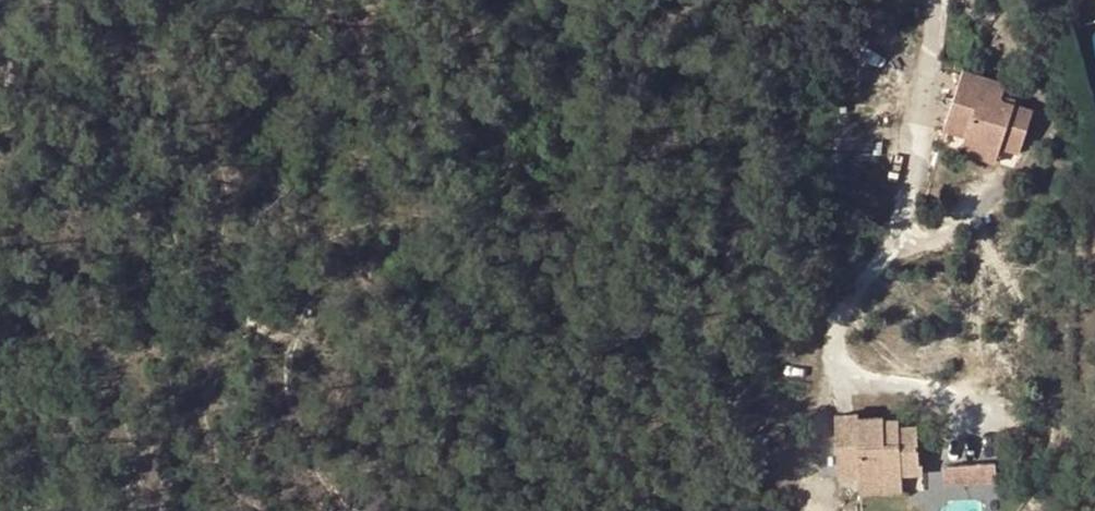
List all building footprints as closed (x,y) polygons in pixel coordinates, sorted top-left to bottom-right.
[(1008,87),(966,71),(946,121),(968,130),(965,136),(1000,149),(1002,143),(1021,150),(1035,115),(1002,102),(1008,87)] [(968,130),(946,121),(944,128),(965,136),(968,130)] [(1000,149),(965,136),(960,151),(994,164),(1000,149)] [(1019,156),(1021,150),(1002,143),(1000,149),(1019,156)] [(834,412),(835,473),(861,472),(924,470),(923,462),(917,462),(916,423),(897,423),(897,427),(883,427),(883,416),(883,414),(857,414),(857,411),(834,412)] [(897,416),(883,416),(883,427),(897,427),(897,423),(897,416)] [(981,461),(946,463),(946,481),(981,479),(981,461)] [(996,461),(981,461),(981,479),(997,479),(996,461)] [(924,470),(861,472),(861,491),(923,489),(924,470)]
